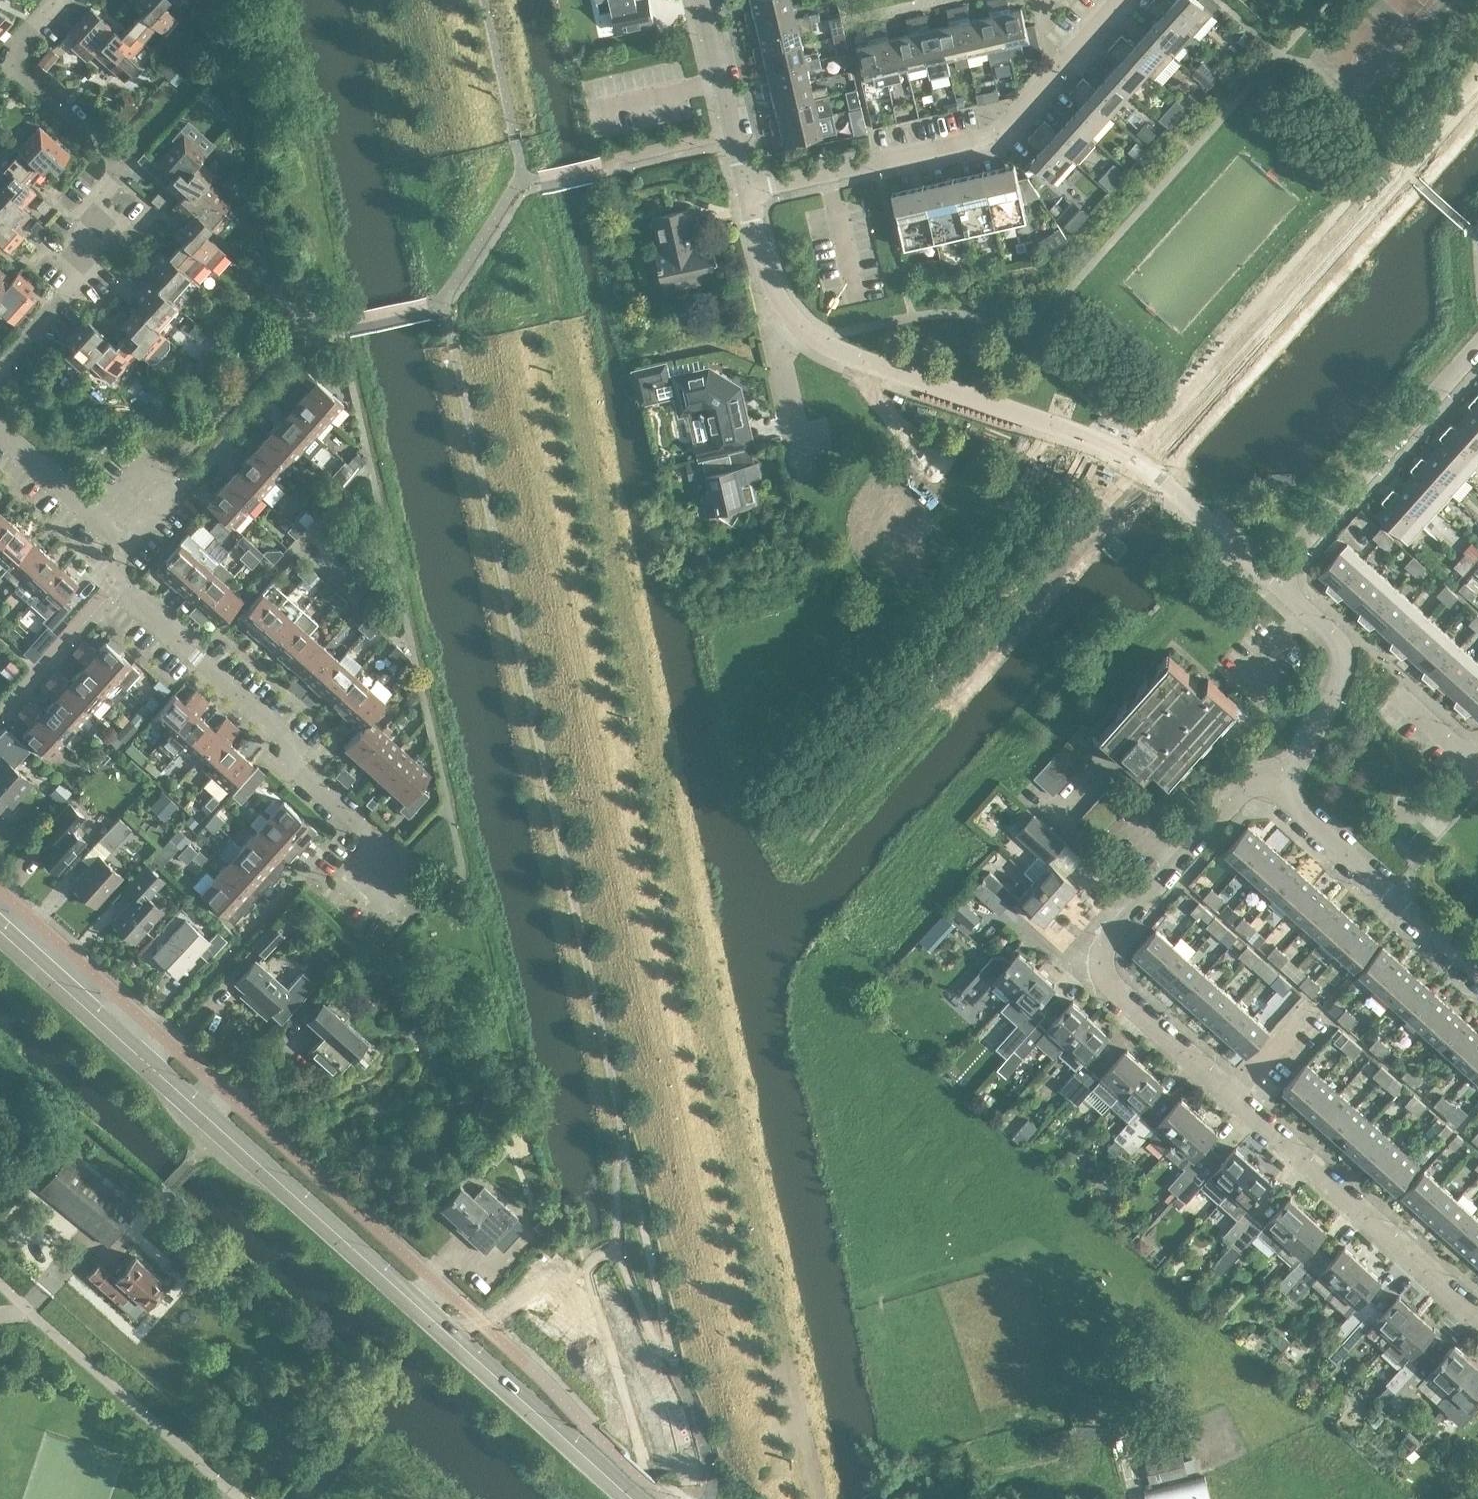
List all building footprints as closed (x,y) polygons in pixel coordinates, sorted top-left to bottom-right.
[(134,5),(142,12),(128,27),(143,41),(157,25),(164,32),(178,17),(163,3),(157,10),(145,0),(139,0),(134,5)] [(654,21),(650,0),(598,0),(600,11),(612,8),(617,29),(654,21)] [(747,18),(795,7),(793,0),(750,0),(753,10),(746,11),(747,18)] [(998,0),(991,0),(988,1),(991,14),(981,17),(989,51),(995,50),(997,59),(1011,56),(998,0)] [(1011,56),(1023,53),(1021,44),(1030,42),(1022,8),(1011,10),(1009,0),(998,0),(1011,56)] [(1155,0),(1153,0),(1147,7),(1160,18),(1147,32),(1174,56),(1193,35),(1155,0)] [(1193,35),(1213,13),(1204,5),(1199,0),(1176,0),(1173,3),(1169,0),(1155,0),(1193,35)] [(968,5),(957,8),(970,65),(983,62),(981,53),(989,51),(981,17),(971,19),(968,5)] [(114,28),(91,7),(71,30),(78,37),(71,45),(87,58),(94,51),(114,28)] [(795,7),(747,18),(749,24),(755,22),(758,34),(812,22),(810,14),(797,17),(795,7)] [(12,19),(0,8),(0,33),(12,19)] [(970,65),(957,8),(948,10),(951,24),(940,26),(948,60),(955,59),(957,68),(970,65)] [(927,15),(917,17),(930,74),(942,72),(940,62),(948,60),(940,26),(930,29),(927,15)] [(910,33),(900,36),(908,70),(914,68),(916,77),(930,74),(917,17),(907,19),(910,33)] [(822,20),(812,22),(758,34),(761,46),(754,47),(756,54),(803,43),(801,32),(823,27),(822,20)] [(886,24),(876,26),(889,83),(902,80),(900,72),(908,70),(900,36),(890,38),(886,24)] [(859,45),(863,64),(859,65),(862,77),(866,76),(866,79),(873,78),(876,86),(889,83),(876,26),(867,28),(870,43),(859,45)] [(121,35),(114,28),(94,51),(109,64),(125,79),(138,64),(130,56),(143,41),(128,27),(121,35)] [(1174,56),(1147,32),(1135,46),(1122,35),(1115,42),(1155,77),(1174,56)] [(1155,77),(1115,42),(1109,50),(1122,61),(1109,75),(1128,92),(1146,71),(1154,78),(1155,77)] [(803,43),(756,54),(757,60),(764,59),(766,71),(820,58),(819,51),(805,54),(803,43)] [(1203,78),(1213,67),(1202,57),(1193,68),(1203,78)] [(820,58),(766,71),(769,83),(762,84),(764,90),(812,80),(809,69),(822,66),(820,58)] [(1128,92),(1109,75),(1097,89),(1084,77),(1077,85),(1108,113),(1128,92)] [(812,80),(764,90),(765,97),(772,95),(774,107),(829,95),(842,92),(841,84),(814,90),(812,80)] [(1108,113),(1077,85),(1071,93),(1083,104),(1071,118),(1089,135),(1108,113)] [(833,113),(830,102),(829,95),(774,107),(777,119),(771,121),(772,127),(820,116),(833,113)] [(820,116),(772,127),(773,133),(780,131),(783,144),(823,135),(824,134),(837,131),(835,123),(822,126),(820,116)] [(1089,135),(1071,118),(1058,132),(1045,121),(1039,128),(1077,162),(1078,161),(1079,162),(1096,144),(1095,143),(1096,141),(1089,135)] [(852,122),(855,134),(867,132),(864,120),(852,122)] [(176,142),(162,157),(157,163),(172,176),(179,168),(186,175),(200,160),(206,153),(179,128),(171,137),(176,142)] [(1077,162),(1039,128),(1032,135),(1045,147),(1032,161),(1050,178),(1069,157),(1076,163),(1077,162)] [(33,133),(19,148),(42,169),(49,161),(56,168),(70,153),(47,133),(41,140),(33,133)] [(7,178),(13,170),(29,184),(42,169),(19,148),(12,141),(0,155),(0,172),(7,178)] [(179,168),(172,176),(165,184),(180,198),(187,190),(194,196),(208,181),(215,174),(200,160),(186,175),(179,168)] [(906,246),(964,233),(1026,219),(1025,214),(1027,214),(1016,164),(893,192),(905,242),(906,246)] [(0,172),(0,199),(1,200),(7,192),(22,206),(36,191),(29,184),(13,170),(7,178),(0,172)] [(1110,189),(1119,180),(1111,173),(1103,182),(1110,189)] [(231,202),(208,181),(194,196),(187,190),(180,198),(173,205),(188,218),(195,211),(218,231),(232,216),(224,209),(231,202)] [(157,191),(150,199),(158,206),(165,198),(157,191)] [(0,199),(0,216),(1,215),(16,228),(30,213),(22,206),(7,192),(1,200),(0,199)] [(36,206),(43,213),(51,205),(43,198),(36,206)] [(666,289),(716,278),(713,263),(711,263),(708,248),(710,248),(708,239),(693,242),(692,238),(694,237),(688,209),(654,217),(662,250),(658,251),(666,289)] [(1072,228),(1075,217),(1063,214),(1059,225),(1072,228)] [(3,243),(10,250),(24,235),(16,228),(1,215),(0,216),(0,246),(3,243)] [(30,227),(37,235),(45,227),(37,220),(30,227)] [(182,225),(175,234),(183,241),(169,256),(192,276),(205,261),(211,267),(225,252),(204,232),(198,239),(182,225)] [(192,276),(169,256),(162,249),(148,264),(155,271),(149,278),(171,299),(192,276)] [(0,268),(0,293),(13,279),(0,268)] [(13,279),(0,293),(0,295),(6,301),(0,307),(0,309),(14,322),(35,299),(27,292),(34,285),(19,272),(13,279)] [(171,299),(149,278),(135,293),(143,300),(136,308),(158,328),(179,306),(171,299)] [(169,338),(158,328),(136,308),(122,323),(130,330),(123,337),(138,351),(149,361),(156,361),(170,346),(169,338)] [(109,339),(86,318),(65,341),(73,348),(66,355),(81,369),(88,361),(109,339)] [(138,351),(123,337),(116,345),(109,339),(88,361),(103,374),(110,367),(118,374),(138,351)] [(657,385),(673,382),(667,360),(632,369),(640,405),(661,400),(657,385)] [(712,439),(697,443),(688,445),(691,458),(700,455),(738,446),(733,425),(746,422),(739,387),(708,368),(672,376),(680,413),(697,409),(708,416),(712,439)] [(311,387),(303,396),(331,420),(345,404),(305,369),(299,376),(311,387)] [(331,420),(303,396),(290,411),(317,435),(331,420)] [(1474,397),(1468,403),(1471,408),(1464,417),(1477,430),(1477,401),(1474,397)] [(317,435),(290,411),(276,426),(303,451),(317,435)] [(1464,417),(1456,426),(1450,424),(1445,430),(1477,459),(1477,430),(1464,417)] [(303,451),(276,426),(262,441),(290,466),(303,451)] [(1445,430),(1440,436),(1442,441),(1434,449),(1466,478),(1477,465),(1477,459),(1445,430)] [(290,466),(262,441),(249,457),(276,481),(290,466)] [(361,465),(352,457),(354,455),(347,449),(341,457),(356,471),(361,465)] [(1466,478),(1434,449),(1426,458),(1421,456),(1416,462),(1452,494),(1466,478)] [(708,475),(711,485),(697,501),(700,516),(717,512),(730,522),(742,509),(741,504),(754,501),(752,491),(760,479),(756,463),(733,468),(730,453),(703,459),(706,475),(708,475)] [(276,481),(249,457),(235,472),(262,496),(276,481)] [(356,471),(341,457),(340,457),(347,462),(341,469),(350,477),(356,471)] [(1452,494),(1416,462),(1411,468),(1413,472),(1406,481),(1438,510),(1452,494)] [(262,496),(235,472),(222,487),(249,512),(262,496)] [(1438,510),(1406,481),(1398,490),(1393,488),(1387,494),(1423,526),(1438,510)] [(249,512),(222,487),(214,495),(202,485),(195,492),(235,527),(249,512)] [(329,501),(334,495),(325,487),(320,493),(329,501)] [(329,501),(320,493),(314,499),(323,507),(329,501)] [(1423,526),(1387,494),(1382,500),(1384,504),(1376,514),(1408,543),(1423,526)] [(0,513),(0,544),(17,525),(1,512),(0,513)] [(302,531),(307,526),(297,517),(292,523),(302,531)] [(216,536),(224,527),(217,520),(209,529),(216,536)] [(302,531),(292,523),(287,530),(296,538),(302,531)] [(33,540),(17,525),(0,544),(0,573),(1,575),(8,567),(33,540)] [(1379,542),(1387,532),(1381,526),(1372,536),(1379,542)] [(221,540),(229,531),(224,527),(216,536),(221,540)] [(1385,548),(1394,538),(1387,532),(1379,542),(1385,548)] [(173,584),(205,548),(189,534),(157,570),(173,584)] [(258,548),(242,534),(237,540),(246,549),(239,557),(247,563),(255,554),(253,553),(258,548)] [(33,540),(8,567),(23,580),(47,553),(33,540)] [(1326,588),(1332,594),(1364,559),(1347,544),(1318,575),(1328,583),(1326,588)] [(188,598),(220,562),(205,548),(173,584),(188,598)] [(1469,567),(1475,561),(1465,552),(1459,559),(1469,567)] [(31,603),(63,567),(47,553),(23,580),(15,589),(31,603)] [(255,554),(247,563),(251,567),(259,558),(255,554)] [(1411,571),(1420,561),(1413,555),(1404,565),(1411,571)] [(1364,559),(1332,594),(1338,599),(1342,596),(1351,605),(1380,573),(1364,559)] [(1469,567),(1459,559),(1453,565),(1463,574),(1469,567)] [(1417,577),(1426,567),(1420,561),(1411,571),(1417,577)] [(236,575),(220,562),(188,598),(203,611),(228,584),(236,575)] [(312,569),(305,563),(297,572),(304,578),(312,569)] [(63,567),(31,603),(30,604),(45,618),(43,620),(52,628),(72,605),(63,598),(78,581),(63,567)] [(312,569),(304,578),(309,583),(317,574),(312,569)] [(1380,573),(1351,605),(1360,612),(1358,618),(1364,623),(1396,587),(1380,573)] [(254,634),(288,596),(273,581),(238,619),(254,634)] [(1464,581),(1459,588),(1468,597),(1474,590),(1464,581)] [(228,584),(203,611),(219,626),(244,598),(228,584)] [(1443,600),(1452,590),(1445,584),(1436,594),(1443,600)] [(1396,587),(1364,623),(1370,628),(1375,625),(1384,633),(1412,602),(1396,587)] [(339,610),(347,601),(335,590),(327,599),(339,610)] [(1449,606),(1458,596),(1452,590),(1443,600),(1449,606)] [(269,647),(304,609),(288,596),(254,634),(269,647)] [(1412,602),(1384,633),(1392,641),(1390,647),(1396,652),(1428,616),(1412,602)] [(319,623),(304,609),(269,647),(284,661),(310,633),(319,623)] [(1477,625),(1477,614),(1468,623),(1475,629),(1477,625)] [(1428,616),(1396,652),(1402,657),(1406,654),(1415,663),(1444,631),(1428,616)] [(365,633),(373,624),(366,617),(357,626),(365,633)] [(370,637),(378,628),(373,624),(365,633),(370,637)] [(1444,631),(1415,663),(1424,670),(1422,675),(1428,681),(1460,645),(1444,631)] [(310,633),(284,661),(300,675),(325,647),(310,633)] [(86,640),(80,646),(125,687),(140,672),(106,642),(98,650),(86,640)] [(395,660),(404,651),(396,644),(388,654),(395,660)] [(1460,645),(1428,681),(1434,686),(1439,683),(1448,691),(1476,660),(1460,645)] [(125,687),(80,646),(74,653),(86,663),(78,672),(105,696),(114,704),(128,689),(125,687)] [(325,647),(300,675),(315,688),(340,661),(325,647)] [(400,664),(408,655),(404,651),(395,660),(400,664)] [(1171,657),(1101,733),(1163,789),(1238,707),(1210,681),(1204,687),(1171,657)] [(1448,691),(1456,699),(1455,705),(1460,710),(1477,690),(1477,662),(1476,660),(1448,691)] [(340,661),(315,688),(330,702),(355,674),(340,661)] [(105,696),(78,672),(71,681),(59,670),(53,677),(92,712),(105,696)] [(355,674),(330,702),(345,716),(370,688),(355,674)] [(92,712),(53,677),(47,683),(59,694),(51,702),(78,727),(92,712)] [(370,688),(345,716),(360,729),(345,746),(345,747),(386,702),(370,688)] [(175,694),(151,721),(167,735),(202,695),(196,690),(185,702),(175,694)] [(1460,710),(1466,715),(1471,713),(1477,719),(1477,690),(1460,710)] [(174,757),(206,722),(198,714),(209,701),(202,695),(167,735),(159,744),(174,757)] [(78,727),(51,702),(43,711),(31,700),(26,707),(64,742),(78,727)] [(386,702),(345,747),(360,760),(385,733),(370,720),(386,702)] [(64,742),(26,707),(20,713),(32,724),(24,733),(50,757),(64,742)] [(206,722),(182,749),(197,762),(233,723),(226,717),(215,729),(206,722)] [(233,723),(197,762),(212,775),(203,784),(204,785),(237,749),(228,741),(239,729),(233,723)] [(1083,723),(1075,732),(1094,749),(1102,740),(1083,723)] [(0,733),(0,806),(6,799),(12,804),(32,782),(15,766),(31,748),(6,726),(0,733)] [(1094,749),(1075,732),(1067,741),(1086,758),(1094,749)] [(385,733),(360,760),(376,774),(400,747),(385,733)] [(1086,758),(1067,741),(1059,750),(1077,768),(1086,758)] [(400,747),(376,774),(391,788),(415,761),(400,747)] [(237,749),(204,785),(213,793),(204,803),(210,809),(228,790),(253,763),(237,749)] [(1077,768),(1059,750),(1050,759),(1069,777),(1077,768)] [(144,762),(149,766),(153,761),(148,757),(144,762)] [(1069,777),(1050,759),(1042,769),(1061,786),(1069,777)] [(415,761),(391,788),(406,802),(400,809),(409,817),(429,795),(420,787),(431,775),(415,761)] [(247,796),(267,774),(257,765),(237,788),(247,796)] [(347,786),(355,777),(343,766),(335,775),(347,786)] [(1061,786),(1042,769),(1034,777),(1053,794),(1061,786)] [(1121,773),(1112,783),(1131,799),(1139,790),(1121,773)] [(61,804),(73,790),(62,781),(50,794),(61,804)] [(1131,799),(1112,783),(1104,791),(1123,808),(1131,799)] [(247,796),(237,788),(231,794),(241,802),(247,796)] [(1123,808),(1104,791),(1096,800),(1115,817),(1123,808)] [(372,808),(380,799),(373,793),(365,803),(372,808)] [(1115,817),(1096,800),(1088,810),(1107,827),(1115,817)] [(59,831),(38,854),(57,871),(85,841),(73,830),(85,817),(69,801),(50,822),(59,831)] [(284,801),(269,816),(297,841),(302,846),(316,830),(311,825),(284,801)] [(1107,827),(1088,810),(1080,818),(1099,836),(1107,827)] [(210,818),(219,826),(225,820),(215,812),(210,818)] [(297,841),(269,816),(256,832),(283,856),(288,861),(302,846),(297,841)] [(1050,859),(1065,843),(1035,816),(1020,833),(1043,854),(1026,872),(1036,881),(1062,905),(1079,886),(1050,859)] [(119,817),(99,839),(112,851),(132,828),(119,817)] [(210,818),(204,824),(214,832),(219,826),(210,818)] [(1225,852),(1242,867),(1265,841),(1249,826),(1225,852)] [(256,832),(242,847),(275,876),(288,861),(283,856),(256,832)] [(1265,841),(1242,867),(1258,881),(1281,856),(1265,841)] [(183,848),(192,857),(197,851),(188,842),(183,848)] [(242,847),(228,862),(255,886),(261,892),(275,876),(242,847)] [(183,848),(177,855),(186,863),(192,857),(183,848)] [(101,856),(74,886),(94,905),(121,875),(101,856)] [(1281,856),(1258,881),(1274,896),(1297,870),(1281,856)] [(255,886),(228,862),(215,877),(242,902),(247,907),(261,892),(255,886)] [(148,898),(164,880),(147,866),(128,887),(137,894),(113,922),(135,941),(162,910),(148,898)] [(1297,870),(1274,896),(1290,910),(1313,885),(1297,870)] [(1009,904),(1017,896),(991,872),(983,881),(1009,904)] [(242,902),(215,877),(200,893),(227,917),(233,922),(247,907),(242,902)] [(1229,899),(1240,890),(1232,880),(1221,888),(1229,899)] [(1062,905),(1036,881),(1020,899),(1046,923),(1062,905)] [(1313,885),(1290,910),(1306,925),(1329,899),(1313,885)] [(1209,903),(1218,893),(1211,888),(1203,897),(1209,903)] [(1209,903),(1216,909),(1224,899),(1218,893),(1209,903)] [(1329,899),(1306,925),(1322,939),(1345,913),(1329,899)] [(1270,901),(1262,911),(1275,923),(1284,913),(1270,901)] [(979,916),(963,902),(954,912),(970,926),(979,916)] [(1205,908),(1199,902),(1190,912),(1197,918),(1205,908)] [(1345,913),(1322,939),(1338,954),(1361,928),(1345,913)] [(1212,932),(1221,922),(1215,916),(1206,926),(1212,932)] [(1241,932),(1250,922),(1244,916),(1235,926),(1241,932)] [(208,960),(227,939),(217,930),(208,940),(186,920),(155,954),(177,975),(199,952),(208,960)] [(1219,937),(1227,927),(1221,922),(1212,932),(1219,937)] [(1241,932),(1248,938),(1257,928),(1250,922),(1241,932)] [(264,955),(283,934),(273,925),(254,946),(264,955)] [(1361,928),(1338,954),(1355,969),(1378,943),(1361,928)] [(1133,954),(1150,970),(1173,944),(1156,929),(1133,954)] [(920,940),(929,948),(937,939),(928,931),(920,940)] [(1173,944),(1150,970),(1166,984),(1189,959),(1173,944)] [(1253,951),(1247,945),(1238,954),(1245,961),(1253,951)] [(1273,961),(1282,951),(1276,945),(1267,955),(1273,961)] [(1383,946),(1360,972),(1376,987),(1399,961),(1383,946)] [(1253,951),(1245,961),(1251,966),(1260,957),(1253,951)] [(1273,961),(1280,967),(1289,957),(1282,951),(1273,961)] [(996,978),(1014,994),(1037,968),(1019,952),(996,978)] [(1189,959),(1166,984),(1182,999),(1205,973),(1189,959)] [(267,1016),(270,1012),(281,1022),(316,984),(302,971),(286,988),(255,960),(236,981),(250,994),(246,998),(267,1016)] [(1399,961),(1376,987),(1392,1001),(1415,976),(1399,961)] [(985,966),(961,992),(955,1000),(963,1008),(993,974),(985,966)] [(1037,968),(1014,994),(1001,1009),(1008,1016),(1021,1001),(1032,1011),(1056,985),(1037,968)] [(1205,973),(1182,999),(1198,1013),(1221,987),(1205,973)] [(1277,989),(1286,979),(1279,973),(1270,983),(1277,989)] [(1305,990),(1314,980),(1308,974),(1299,984),(1305,990)] [(1415,976),(1392,1001),(1409,1016),(1431,990),(1415,976)] [(1283,995),(1292,985),(1286,979),(1277,989),(1283,995)] [(1305,990),(1312,996),(1321,986),(1314,980),(1305,990)] [(1221,987),(1198,1013),(1214,1028),(1237,1002),(1221,987)] [(1431,990),(1409,1016),(1425,1030),(1447,1005),(1431,990)] [(333,1076),(365,1040),(343,1020),(348,1013),(331,998),(326,1005),(322,1001),(306,1018),(324,1033),(307,1053),(333,1076)] [(1050,1028),(1068,1044),(1092,1017),(1074,1001),(1050,1028)] [(1237,1002),(1214,1028),(1230,1042),(1253,1016),(1237,1002)] [(1447,1005),(1425,1030),(1441,1045),(1464,1019),(1447,1005)] [(1343,1023),(1352,1014),(1346,1008),(1337,1018),(1343,1023)] [(1343,1023),(1350,1029),(1358,1019),(1352,1014),(1343,1023)] [(1019,1045),(1039,1023),(1030,1015),(1010,1036),(1019,1045)] [(1253,1016),(1230,1042),(1246,1057),(1270,1031),(1253,1016)] [(1092,1017),(1068,1044),(1086,1060),(1110,1034),(1092,1017)] [(1441,1045),(1457,1059),(1477,1036),(1477,1032),(1464,1019),(1441,1045)] [(1024,1056),(1048,1031),(1039,1023),(1019,1045),(1015,1048),(1024,1056)] [(1347,1052),(1355,1042),(1349,1036),(1340,1046),(1347,1052)] [(1457,1059),(1473,1073),(1477,1068),(1477,1036),(1457,1059)] [(1375,1052),(1384,1043),(1378,1037),(1369,1046),(1375,1052)] [(1353,1057),(1361,1048),(1355,1042),(1347,1052),(1353,1057)] [(1375,1052),(1382,1058),(1391,1049),(1384,1043),(1375,1052)] [(1015,1050),(1002,1064),(1010,1071),(1023,1057),(1015,1050)] [(1105,1075),(1123,1092),(1146,1066),(1128,1050),(1105,1075)] [(1068,1097),(1069,1096),(1092,1071),(1083,1063),(1060,1089),(1068,1097)] [(1283,1089),(1300,1104),(1323,1078),(1307,1063),(1283,1089)] [(1379,1080),(1388,1071),(1381,1065),(1373,1075),(1379,1080)] [(1408,1081),(1416,1071),(1410,1065),(1401,1075),(1408,1081)] [(1146,1066),(1123,1092),(1141,1109),(1165,1083),(1146,1066)] [(1080,1105),(1102,1080),(1092,1071),(1069,1096),(1080,1105)] [(1386,1086),(1394,1077),(1388,1071),(1379,1080),(1386,1086)] [(1408,1081),(1414,1087),(1423,1077),(1416,1071),(1408,1081)] [(1323,1078),(1300,1104),(1316,1118),(1339,1093),(1323,1078)] [(1339,1093),(1316,1118),(1332,1133),(1355,1107),(1339,1093)] [(1411,1109),(1420,1100),(1413,1094),(1404,1103),(1411,1109)] [(1440,1110),(1446,1104),(1440,1098),(1434,1105),(1440,1110)] [(1157,1128),(1148,1120),(1125,1146),(1134,1154),(1150,1137),(1168,1153),(1201,1116),(1183,1100),(1157,1128)] [(1418,1115),(1426,1106),(1420,1100),(1411,1109),(1418,1115)] [(1440,1110),(1446,1116),(1452,1110),(1446,1104),(1440,1110)] [(1355,1107),(1332,1133),(1348,1147),(1371,1121),(1355,1107)] [(1115,1138),(1125,1146),(1148,1120),(1139,1112),(1115,1138)] [(1201,1116),(1168,1153),(1186,1169),(1170,1187),(1179,1195),(1203,1170),(1193,1161),(1219,1132),(1201,1116)] [(1371,1121),(1348,1147),(1364,1162),(1388,1136),(1371,1121)] [(1453,1130),(1447,1124),(1438,1134),(1444,1139),(1453,1130)] [(1457,1133),(1448,1143),(1454,1149),(1463,1139),(1457,1133)] [(1388,1136),(1364,1162),(1380,1176),(1404,1150),(1388,1136)] [(1211,1177),(1203,1170),(1179,1195),(1188,1203),(1202,1187),(1221,1204),(1256,1165),(1238,1149),(1211,1177)] [(1404,1150),(1380,1176),(1397,1191),(1420,1165),(1404,1150)] [(69,1154),(39,1189),(107,1246),(137,1210),(69,1154)] [(1256,1165),(1221,1204),(1239,1220),(1225,1236),(1234,1244),(1257,1219),(1248,1211),(1274,1181),(1256,1165)] [(1424,1170),(1401,1195),(1418,1210),(1441,1184),(1424,1170)] [(1441,1184),(1418,1210),(1434,1224),(1457,1199),(1441,1184)] [(467,1231),(474,1224),(494,1243),(517,1217),(483,1186),(474,1197),(460,1185),(440,1207),(467,1231)] [(1265,1226),(1257,1219),(1234,1244),(1243,1252),(1259,1234),(1277,1250),(1310,1214),(1292,1198),(1265,1226)] [(1457,1199),(1434,1224),(1450,1239),(1473,1213),(1457,1199)] [(1450,1239),(1466,1253),(1477,1240),(1477,1218),(1473,1213),(1450,1239)] [(1310,1214),(1277,1250),(1296,1267),(1279,1286),(1287,1294),(1310,1268),(1302,1261),(1329,1231),(1310,1214)] [(1466,1253),(1477,1264),(1477,1240),(1466,1253)] [(1320,1276),(1310,1268),(1287,1294),(1297,1302),(1314,1283),(1331,1299),(1364,1263),(1346,1247),(1320,1276)] [(134,1316),(165,1283),(135,1256),(115,1279),(99,1265),(89,1276),(134,1316)] [(1364,1263),(1331,1299),(1350,1317),(1334,1335),(1341,1342),(1364,1317),(1356,1310),(1383,1280),(1364,1263)] [(1374,1326),(1364,1317),(1341,1342),(1352,1351),(1368,1333),(1385,1348),(1418,1311),(1401,1296),(1374,1326)] [(1418,1311),(1385,1348),(1404,1365),(1387,1384),(1397,1392),(1419,1367),(1411,1359),(1438,1329),(1418,1311)] [(1431,1394),(1440,1402),(1475,1362),(1455,1344),(1431,1371),(1442,1382),(1431,1394)] [(1440,1402),(1448,1410),(1459,1397),(1471,1408),(1477,1400),(1477,1364),(1475,1362),(1440,1402)] [(1419,1367),(1397,1392),(1406,1400),(1429,1375),(1419,1367)] [(1151,1482),(1188,1474),(1179,1437),(1142,1446),(1151,1482)] [(1206,1476),(1145,1491),(1147,1498),(1211,1498),(1206,1476)]
